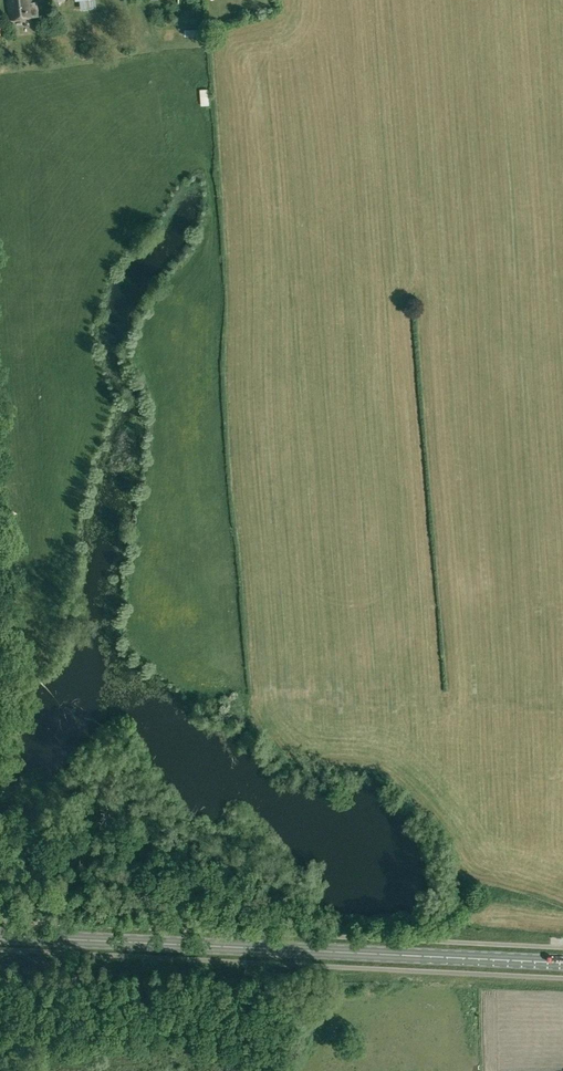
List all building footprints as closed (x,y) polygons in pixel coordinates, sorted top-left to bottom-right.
[(10,19),(39,15),(38,1),(33,2),(33,0),(8,0),(10,19)] [(202,104),(209,103),(208,89),(201,89),(202,104)]
